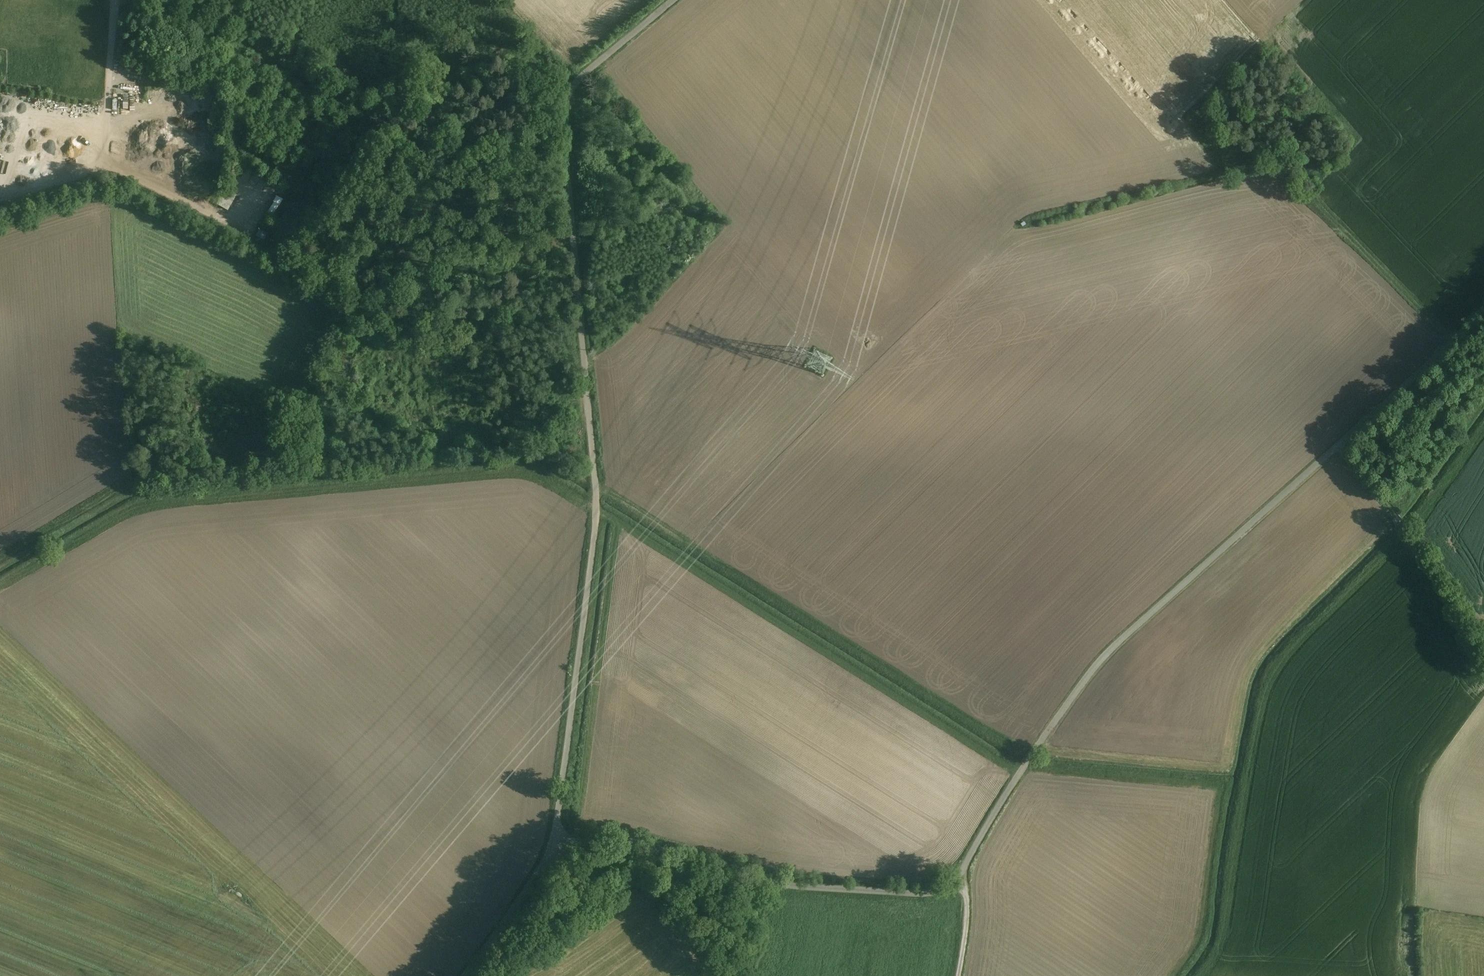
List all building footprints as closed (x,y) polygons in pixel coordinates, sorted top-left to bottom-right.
[(216,203),(228,209),(236,195),(225,189),(216,203)]
